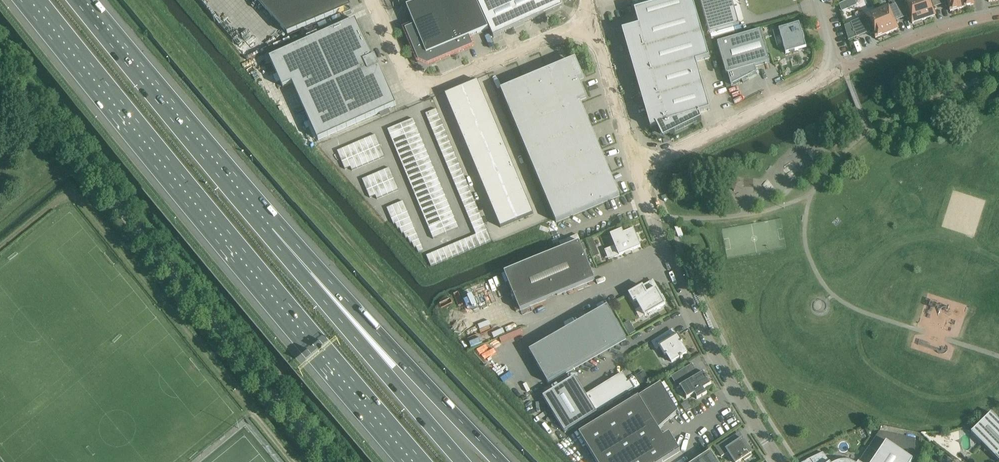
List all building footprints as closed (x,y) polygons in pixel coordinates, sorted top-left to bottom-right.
[(287,34),(344,10),(340,0),(257,0),(287,34)] [(476,0),(421,0),(407,6),(415,25),(405,29),(417,57),(419,61),(428,65),(431,63),(473,46),(469,37),(488,28),(476,0)] [(494,37),(544,15),(562,7),(561,0),(477,0),(494,37)] [(693,0),(668,0),(634,10),(639,25),(622,30),(622,31),(624,31),(635,52),(629,54),(629,55),(631,55),(642,76),(636,78),(636,79),(638,79),(649,100),(643,102),(643,103),(645,103),(656,124),(650,126),(650,127),(657,126),(663,139),(702,120),(700,113),(710,110),(696,62),(710,58),(693,0)] [(732,0),(700,0),(710,34),(739,25),(732,0)] [(839,4),(842,12),(857,5),(855,0),(849,0),(839,4)] [(910,15),(913,23),(924,20),(917,0),(907,0),(896,4),(902,18),(910,15)] [(939,0),(917,0),(924,20),(935,16),(932,7),(940,5),(939,0)] [(960,0),(939,0),(940,5),(948,3),(950,11),(962,8),(960,0)] [(962,8),(973,5),(972,0),(960,0),(962,8)] [(898,29),(894,21),(902,18),(896,4),(877,12),(887,34),(898,29)] [(857,37),(872,30),(876,38),(877,38),(878,40),(886,36),(886,34),(887,34),(877,12),(851,23),(857,37)] [(359,30),(360,30),(360,29),(359,30),(355,21),(356,20),(270,58),(283,87),(292,83),(318,140),(397,105),(396,104),(395,105),(391,96),(392,95),(390,95),(387,86),(388,86),(388,85),(386,86),(382,77),(384,76),(383,76),(382,76),(378,67),(380,67),(375,56),(371,58),(367,49),(369,49),(368,48),(367,49),(363,40),(365,39),(364,39),(363,39),(359,30)] [(806,47),(804,39),(805,38),(803,33),(800,34),(799,31),(802,31),(799,23),(779,29),(786,53),(789,52),(795,52),(795,51),(806,47)] [(761,31),(717,42),(726,74),(727,74),(730,86),(741,80),(742,82),(746,80),(745,78),(756,73),(754,67),(769,63),(761,31)] [(501,90),(516,126),(578,101),(586,98),(579,80),(584,78),(583,77),(581,78),(575,64),(565,68),(563,65),(548,72),(548,70),(547,70),(547,72),(525,81),(525,80),(524,80),(524,82),(502,91),(502,89),(501,90)] [(477,80),(444,94),(500,228),(533,214),(477,80)] [(579,103),(578,101),(516,126),(555,223),(620,196),(619,195),(617,195),(608,173),(610,173),(609,172),(608,172),(599,150),(600,150),(600,149),(598,149),(589,127),(591,127),(590,126),(588,126),(579,104),(581,103),(580,102),(579,103)] [(436,109),(425,113),(428,119),(439,114),(436,109)] [(439,114),(428,119),(430,124),(441,120),(439,114)] [(413,118),(400,124),(402,129),(415,123),(413,118)] [(441,120),(430,124),(432,130),(443,125),(441,120)] [(415,123),(402,129),(405,134),(418,129),(415,123)] [(400,124),(387,129),(389,134),(402,129),(400,124)] [(443,125),(432,130),(435,135),(446,131),(443,125)] [(402,129),(389,134),(392,140),(405,134),(402,129)] [(418,129),(405,134),(407,140),(420,134),(418,129)] [(446,131),(435,135),(437,141),(448,136),(446,131)] [(375,134),(370,137),(375,148),(380,145),(375,134)] [(405,134),(392,140),(394,145),(407,140),(405,134)] [(420,134),(407,140),(409,145),(422,140),(420,134)] [(448,136),(437,141),(439,146),(450,142),(448,136)] [(370,137),(364,139),(369,150),(375,148),(370,137)] [(364,139),(359,141),(364,152),(369,150),(364,139)] [(407,140),(394,145),(396,151),(409,145),(407,140)] [(422,140),(409,145),(412,151),(425,146),(422,140)] [(359,141),(353,144),(358,155),(364,152),(359,141)] [(450,142),(439,146),(441,152),(452,147),(450,142)] [(353,144),(348,146),(353,157),(358,155),(353,144)] [(380,145),(375,148),(379,159),(385,157),(380,145)] [(409,145),(396,151),(399,156),(412,151),(409,145)] [(348,146),(342,148),(347,160),(353,157),(348,146)] [(425,146),(412,151),(414,156),(427,151),(425,146)] [(452,147),(441,152),(444,157),(455,153),(452,147)] [(342,148),(337,151),(342,162),(347,160),(342,148)] [(375,148),(369,150),(374,161),(379,159),(375,148)] [(369,150),(364,152),(368,163),(374,161),(369,150)] [(412,151),(399,156),(401,162),(414,156),(412,151)] [(427,151),(414,156),(416,162),(429,157),(427,151)] [(364,152),(358,155),(363,166),(368,163),(364,152)] [(455,153),(444,157),(446,163),(457,158),(455,153)] [(358,155),(353,157),(357,168),(363,166),(358,155)] [(414,156),(401,162),(403,167),(416,162),(414,156)] [(353,157),(347,160),(350,167),(352,170),(357,168),(353,157)] [(429,157),(416,162),(419,168),(432,162),(429,157)] [(457,158),(446,163),(448,168),(459,164),(457,158)] [(347,160),(342,162),(345,169),(350,167),(347,160)] [(416,162),(403,167),(406,173),(419,168),(416,162)] [(432,162),(419,168),(421,173),(434,168),(432,162)] [(459,164),(448,168),(451,174),(462,169),(459,164)] [(389,167),(384,170),(389,181),(394,179),(389,167)] [(419,168),(406,173),(408,179),(421,173),(419,168)] [(434,168),(421,173),(423,179),(436,173),(434,168)] [(462,169),(451,174),(453,179),(464,175),(462,169)] [(384,170),(379,172),(383,183),(389,181),(384,170)] [(379,172),(373,174),(378,185),(383,183),(379,172)] [(421,173),(408,179),(410,184),(423,179),(421,173)] [(436,173),(423,179),(426,184),(439,179),(436,173)] [(373,174),(368,177),(372,188),(378,185),(373,174)] [(464,175),(453,179),(455,185),(466,180),(464,175)] [(368,177),(362,179),(367,190),(372,188),(368,177)] [(394,179),(389,181),(393,192),(399,190),(394,179)] [(423,179),(410,184),(413,190),(426,184),(423,179)] [(439,179),(426,184),(428,190),(441,184),(439,179)] [(466,180),(455,185),(457,190),(469,186),(466,180)] [(389,181),(383,183),(388,194),(393,192),(389,181)] [(383,183),(378,185),(382,197),(388,194),(383,183)] [(426,184),(413,190),(415,195),(428,190),(426,184)] [(441,184),(428,190),(430,195),(443,190),(441,184)] [(378,185),(372,188),(375,195),(377,199),(382,197),(378,185)] [(469,186),(457,190),(460,196),(471,191),(469,186)] [(372,188),(367,190),(370,198),(375,195),(372,188)] [(428,190),(415,195),(417,201),(430,195),(428,190)] [(443,190),(430,195),(433,201),(445,195),(443,190)] [(471,191),(460,196),(462,201),(473,197),(471,191)] [(430,195),(417,201),(420,206),(433,201),(430,195)] [(445,195),(433,201),(435,206),(448,201),(445,195)] [(473,197),(462,201),(464,207),(475,202),(473,197)] [(403,201),(398,203),(402,214),(408,212),(403,201)] [(433,201),(420,206),(422,212),(435,206),(433,201)] [(448,201),(435,206),(437,212),(450,206),(448,201)] [(475,202),(464,207),(467,212),(478,208),(475,202)] [(398,203),(392,205),(397,217),(402,214),(398,203)] [(392,205),(387,208),(394,224),(395,224),(399,222),(397,217),(392,205)] [(435,206),(422,212),(424,217),(437,212),(435,206)] [(450,206),(437,212),(439,217),(452,212),(450,206)] [(478,208),(467,212),(469,218),(480,213),(478,208)] [(402,214),(397,217),(399,222),(410,217),(408,212),(402,214)] [(437,212),(424,217),(426,223),(439,217),(437,212)] [(452,212),(439,217),(442,223),(455,218),(452,212)] [(480,213),(469,218),(471,223),(482,219),(480,213)] [(399,222),(395,224),(398,229),(399,228),(412,223),(410,217),(399,222)] [(439,217),(426,223),(429,228),(442,223),(439,217)] [(455,218),(442,223),(444,228),(457,223),(455,218)] [(482,219),(471,223),(473,229),(485,224),(482,219)] [(412,223),(399,228),(402,234),(404,233),(415,228),(412,223)] [(442,223),(429,228),(431,234),(444,228),(442,223)] [(457,223),(444,228),(446,233),(459,228),(457,223)] [(485,224),(473,229),(476,234),(481,232),(486,243),(491,241),(487,230),(485,224)] [(415,228),(404,233),(406,239),(408,238),(417,234),(415,228)] [(444,228),(431,234),(433,239),(446,233),(444,228)] [(636,235),(634,230),(623,234),(622,230),(611,235),(615,246),(605,250),(607,256),(613,253),(615,257),(640,246),(638,241),(640,240),(638,234),(636,235)] [(476,234),(470,237),(475,248),(486,243),(481,232),(476,234)] [(417,234),(408,238),(410,243),(412,243),(419,239),(417,234)] [(470,237),(465,239),(469,250),(475,248),(470,237)] [(419,239),(412,243),(414,248),(416,247),(422,245),(419,239)] [(465,239),(459,241),(464,253),(469,250),(465,239)] [(459,241),(454,244),(458,255),(464,253),(459,241)] [(520,311),(595,279),(579,242),(504,273),(520,311)] [(454,244),(448,246),(453,257),(458,255),(454,244)] [(448,246),(443,248),(447,259),(453,257),(448,246)] [(443,248),(437,251),(442,262),(447,259),(443,248)] [(437,251),(432,253),(436,264),(442,262),(437,251)] [(432,253),(426,255),(431,266),(436,264),(432,253)] [(643,286),(629,293),(634,302),(636,300),(640,307),(644,305),(649,313),(649,315),(657,310),(656,309),(665,304),(664,302),(665,301),(662,296),(661,296),(660,295),(660,294),(658,295),(655,289),(656,288),(647,293),(643,286)] [(529,350),(548,383),(626,339),(607,306),(529,350)] [(682,356),(687,353),(681,343),(682,342),(678,335),(673,338),(669,331),(652,342),(656,349),(660,347),(665,355),(666,354),(671,362),(680,357),(680,358),(683,357),(682,356)] [(686,399),(694,395),(697,399),(696,399),(697,400),(707,394),(706,393),(706,394),(703,390),(711,385),(711,384),(710,385),(704,374),(704,373),(690,381),(684,370),(685,370),(685,369),(670,378),(671,378),(677,388),(677,389),(677,390),(680,388),(687,398),(686,399)] [(627,382),(622,373),(586,396),(575,377),(543,396),(565,432),(597,413),(597,412),(635,389),(630,380),(627,382)] [(639,380),(644,387),(650,383),(646,376),(639,380)] [(679,415),(680,415),(661,383),(579,433),(597,461),(663,461),(680,451),(669,433),(663,437),(658,429),(678,413),(679,415)] [(991,412),(971,432),(998,461),(998,420),(991,412)] [(915,457),(915,439),(879,431),(859,461),(911,461),(915,457)] [(715,447),(721,457),(728,452),(735,461),(738,461),(743,458),(744,460),(752,455),(750,454),(751,453),(751,452),(753,451),(748,443),(746,445),(742,439),(732,445),(728,439),(715,447)] [(710,451),(693,461),(718,461),(710,451)] [(823,452),(806,460),(807,461),(810,459),(812,461),(830,461),(823,452)]
